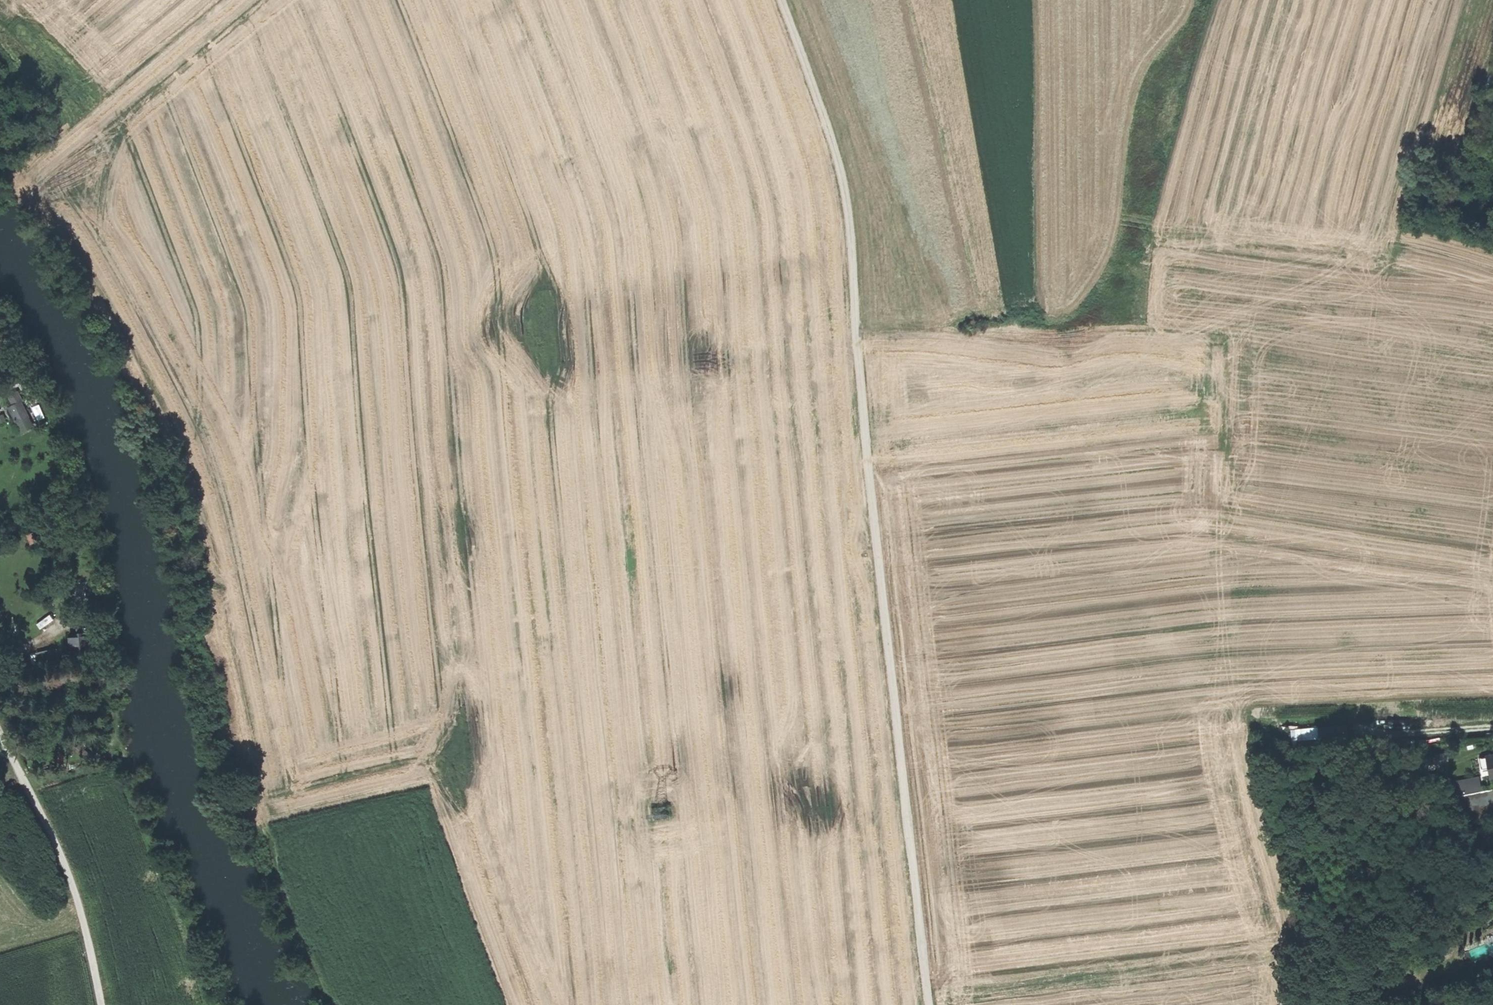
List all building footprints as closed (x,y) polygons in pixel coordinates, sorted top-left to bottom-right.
[(10,409),(17,422),(26,418),(19,404),(24,401),(19,392),(10,397),(15,406),(10,409)] [(75,634),(76,650),(91,649),(90,633),(75,634)] [(57,648),(36,653),(39,667),(60,663),(57,648)] [(1294,739),(1321,736),(1320,725),(1293,727),(1294,739)] [(1490,767),(1488,756),(1479,758),(1482,768),(1490,767)] [(1452,782),(1456,796),(1481,791),(1478,777),(1452,782)] [(1481,791),(1456,796),(1455,796),(1458,814),(1462,814),(1463,819),(1480,816),(1492,813),(1492,788),(1481,791)] [(1480,816),(1482,823),(1492,821),(1492,813),(1480,816)]
